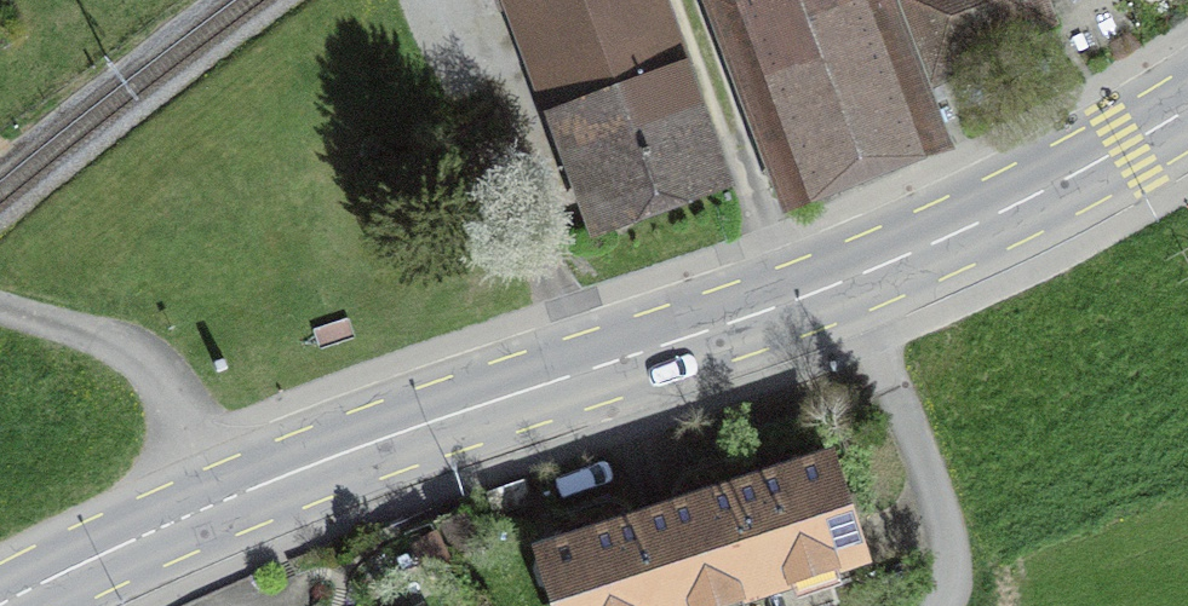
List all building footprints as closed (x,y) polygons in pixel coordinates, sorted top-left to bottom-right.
[(610,217),(706,182),(639,0),(530,0),(610,217)] [(804,189),(867,165),(925,143),(907,96),(921,90),(935,85),(933,79),(938,77),(937,74),(966,63),(965,60),(993,49),(992,46),(1020,35),(1019,32),(1050,21),(1042,0),(900,0),(914,35),(901,40),(888,4),(872,9),(869,0),(732,0),(804,189)] [(734,491),(765,586),(862,554),(831,459),(734,491)] [(734,491),(639,522),(666,605),(704,605),(765,586),(734,491)] [(639,522),(542,553),(560,605),(666,605),(639,522)]
